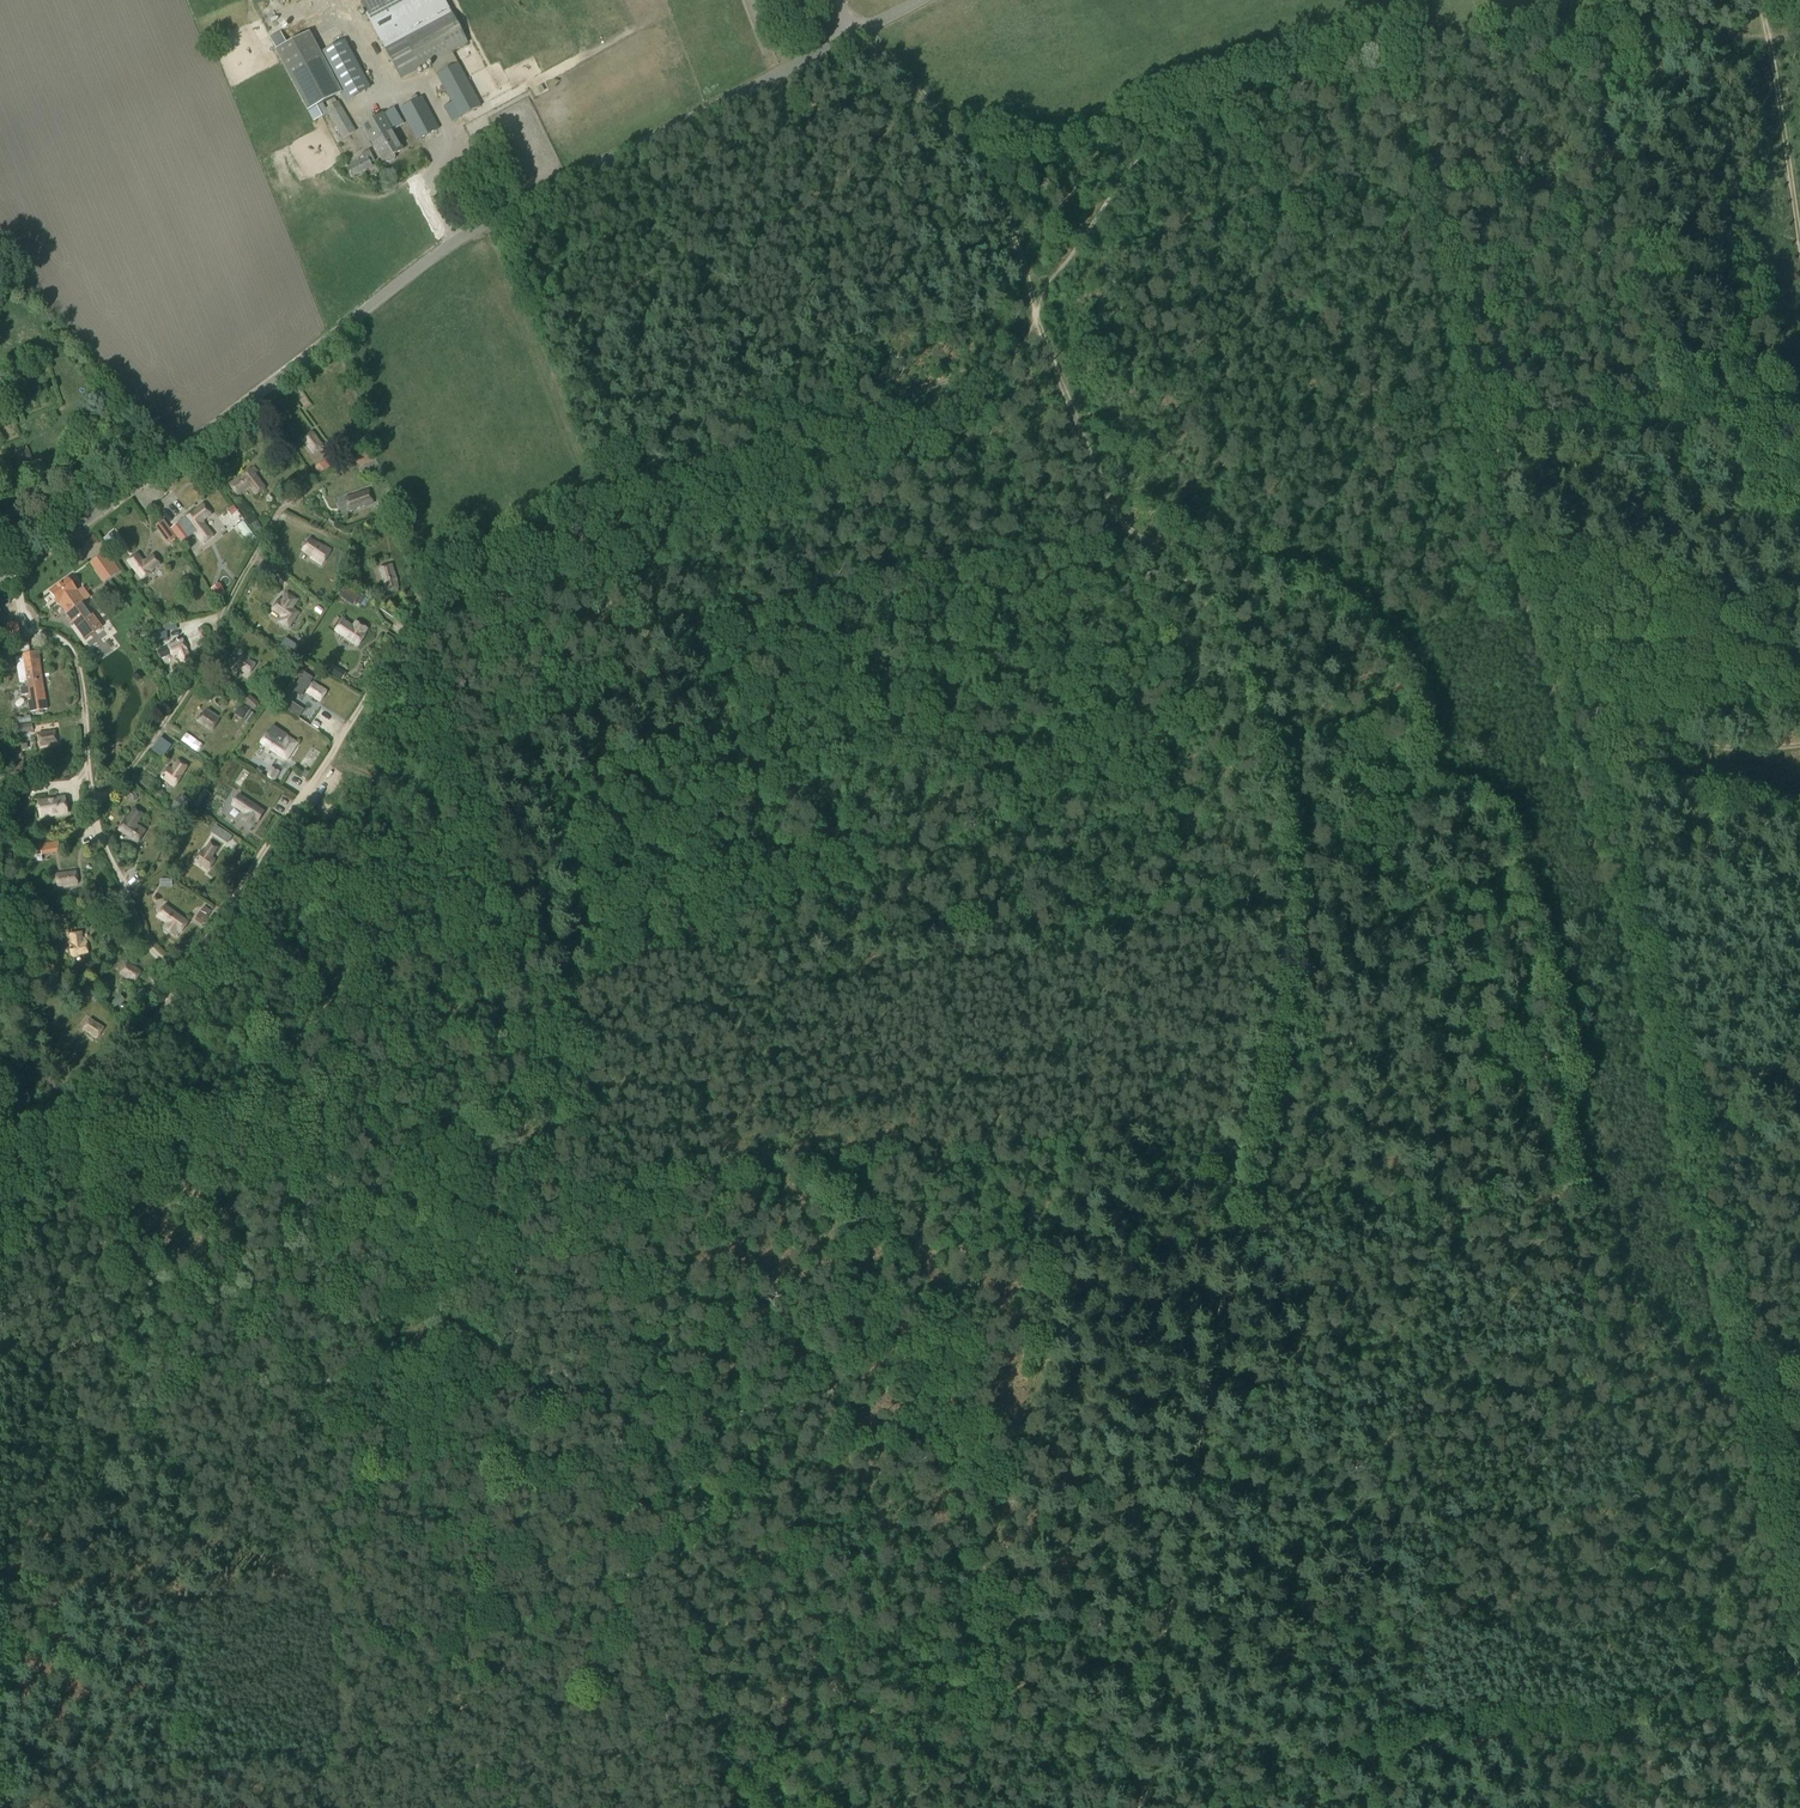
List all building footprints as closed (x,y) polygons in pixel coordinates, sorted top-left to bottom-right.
[(452,121),(480,106),(451,52),(467,43),(444,0),(369,0),(361,5),(401,79),(430,63),(452,104),(445,107),(452,121)] [(275,50),(308,111),(342,93),(346,100),(369,88),(344,40),(320,53),(309,32),(287,44),(280,32),(270,38),(276,50),(275,50)] [(429,141),(426,135),(439,128),(422,97),(399,109),(416,140),(419,139),(423,145),(429,141)] [(354,132),(337,103),(326,109),(330,117),(323,121),(325,125),(333,121),(343,139),(354,132)] [(382,114),(361,126),(382,162),(403,150),(382,114)] [(352,176),(372,166),(371,163),(375,161),(369,150),(362,154),(364,158),(348,167),(352,176)] [(313,431),(301,440),(312,454),(323,445),(313,431)] [(14,453),(20,466),(33,460),(27,447),(14,453)] [(372,453),(354,461),(358,469),(369,465),(375,462),(372,453)] [(329,467),(325,461),(316,467),(320,473),(329,467)] [(228,485),(237,496),(249,487),(255,496),(266,487),(256,474),(259,471),(254,465),(228,485)] [(37,504),(44,494),(34,487),(27,496),(37,504)] [(368,489),(344,497),(349,511),(365,506),(365,507),(373,504),(368,489)] [(185,518),(170,529),(171,529),(177,537),(181,544),(194,534),(202,544),(214,535),(203,521),(211,515),(202,503),(193,510),(193,509),(184,516),(185,518)] [(233,506),(227,510),(231,516),(237,511),(233,506)] [(168,544),(177,537),(171,529),(170,529),(164,520),(155,526),(168,544)] [(251,525),(255,532),(262,528),(257,521),(251,525)] [(119,547),(111,536),(105,541),(113,552),(119,547)] [(323,547),(311,538),(302,551),(310,557),(310,558),(322,566),(333,550),(325,545),(323,547)] [(106,551),(90,563),(103,582),(119,570),(106,551)] [(337,552),(336,560),(346,561),(347,553),(337,552)] [(126,561),(140,581),(150,574),(149,574),(161,565),(153,554),(143,561),(138,553),(126,561)] [(393,564),(378,568),(385,593),(399,589),(393,564)] [(344,577),(345,568),(335,567),(334,575),(344,577)] [(102,628),(76,591),(68,579),(50,592),(59,603),(85,639),(102,628)] [(339,598),(345,602),(352,592),(344,586),(337,595),(340,597),(339,598)] [(220,588),(214,591),(219,600),(225,596),(220,588)] [(271,610),(282,616),(278,623),(289,630),(300,612),(292,607),(297,599),(286,593),(281,600),(278,598),(271,610)] [(336,632),(359,648),(367,637),(364,635),(369,629),(357,621),(354,626),(344,620),(336,632)] [(19,622),(5,624),(9,645),(22,643),(19,622)] [(226,634),(232,640),(240,633),(233,627),(226,634)] [(141,642),(157,641),(156,633),(140,634),(141,642)] [(192,658),(183,638),(167,646),(172,657),(178,655),(182,663),(192,658)] [(297,646),(285,638),(279,648),(291,656),(297,646)] [(18,673),(42,669),(39,651),(20,655),(20,657),(15,658),(18,673)] [(249,676),(257,665),(242,654),(234,666),(249,676)] [(292,663),(296,666),(300,660),(296,657),(292,663)] [(42,669),(18,673),(20,682),(24,682),(43,679),(42,669)] [(314,677),(305,671),(292,690),(301,696),(314,677)] [(172,673),(166,678),(173,687),(179,681),(172,673)] [(43,679),(24,682),(25,687),(21,687),(21,695),(26,695),(27,702),(46,699),(43,679)] [(320,702),(328,691),(313,682),(306,694),(320,702)] [(257,701),(250,696),(246,701),(253,707),(257,701)] [(46,699),(27,702),(29,712),(36,711),(36,713),(44,713),(44,710),(47,709),(46,699)] [(241,706),(236,713),(242,717),(247,710),(241,706)] [(212,732),(219,720),(204,711),(197,723),(212,732)] [(250,711),(244,719),(249,723),(255,714),(250,711)] [(31,722),(30,714),(24,715),(25,718),(21,719),(21,717),(15,718),(16,724),(26,722),(31,722)] [(32,723),(17,726),(19,734),(33,732),(32,723)] [(268,733),(267,732),(259,744),(287,762),(299,743),(287,735),(287,734),(273,725),(268,733)] [(41,746),(57,744),(55,731),(39,734),(41,746)] [(196,740),(186,733),(181,741),(191,748),(196,740)] [(180,760),(177,760),(171,768),(168,767),(160,778),(175,788),(183,777),(182,776),(189,766),(180,760)] [(279,772),(271,768),(266,777),(273,782),(279,772)] [(30,783),(32,792),(41,791),(39,781),(30,783)] [(253,818),(260,808),(239,795),(233,805),(253,818)] [(191,802),(182,796),(170,813),(179,819),(191,802)] [(64,797),(36,801),(39,820),(68,816),(64,797)] [(203,799),(197,806),(207,812),(212,805),(203,799)] [(146,830),(137,825),(143,813),(133,808),(127,819),(125,818),(118,831),(138,843),(146,830)] [(169,814),(163,823),(174,830),(180,822),(169,814)] [(221,829),(216,836),(227,843),(232,836),(221,829)] [(58,841),(40,845),(42,855),(60,852),(58,841)] [(204,850),(202,849),(194,862),(208,871),(216,859),(213,857),(219,847),(210,841),(204,850)] [(58,888),(78,884),(76,870),(55,874),(58,888)] [(63,909),(60,902),(53,905),(55,911),(63,909)] [(189,921),(165,904),(156,917),(165,923),(162,927),(175,937),(178,932),(180,934),(189,921)] [(202,925),(210,914),(202,908),(194,919),(202,925)] [(83,941),(82,932),(69,934),(71,943),(69,944),(71,957),(89,955),(87,940),(83,941)] [(134,983),(142,971),(127,962),(120,974),(134,983)] [(95,1001),(100,996),(90,985),(85,990),(95,1001)] [(119,995),(109,1003),(114,1009),(124,1000),(119,995)] [(96,1039),(104,1028),(89,1018),(82,1030),(96,1039)]
